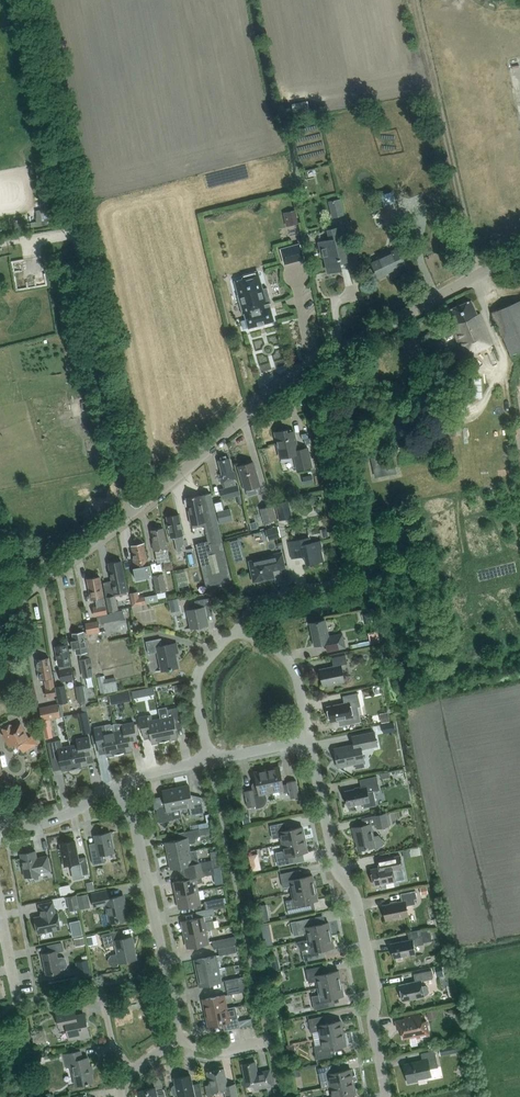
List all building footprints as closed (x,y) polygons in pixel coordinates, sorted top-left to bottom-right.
[(345,215),(341,198),(328,201),(332,218),(345,215)] [(401,217),(396,202),(380,208),(385,223),(387,222),(401,217)] [(40,209),(42,226),(55,224),(52,208),(40,209)] [(299,223),(296,210),(283,212),(286,226),(299,223)] [(330,239),(318,242),(322,256),(324,255),(328,272),(340,269),(339,262),(347,260),(339,226),(327,229),(330,239)] [(286,263),(305,259),(301,244),(282,249),(286,263)] [(386,272),(406,263),(398,247),(378,257),(379,259),(370,263),(371,265),(370,265),(373,270),(374,270),(378,279),(387,274),(386,272)] [(246,278),(236,280),(239,293),(238,294),(243,314),(245,313),(246,318),(241,320),(243,328),(248,327),(274,320),(269,303),(271,303),(267,287),(263,288),(260,277),(246,281),(246,278)] [(454,333),(464,356),(493,343),(480,313),(477,314),(471,299),(449,309),(455,323),(444,328),(447,336),(454,333)] [(493,312),(511,354),(519,350),(519,301),(493,312)] [(272,370),(270,362),(260,364),(262,372),(272,370)] [(89,401),(81,402),(83,410),(91,408),(89,401)] [(456,406),(440,410),(445,437),(461,434),(456,406)] [(286,430),(275,432),(280,455),(288,454),(288,456),(294,455),(297,470),(312,467),(308,448),(297,451),(295,441),(296,441),(294,431),(287,433),(286,430)] [(397,473),(392,451),(370,455),(375,478),(397,473)] [(221,483),(222,483),(224,489),(221,489),(223,499),(240,495),(238,486),(236,486),(234,481),(236,480),(234,471),(233,471),(230,458),(219,461),(222,473),(219,474),(221,483)] [(260,486),(253,462),(238,466),(245,490),(260,486)] [(231,580),(211,493),(186,498),(191,525),(193,524),(194,527),(204,524),(208,541),(197,544),(207,586),(231,580)] [(288,500),(275,503),(279,521),(292,517),(290,507),(293,507),(291,500),(289,501),(288,500)] [(265,523),(276,519),(272,506),(261,509),(265,523)] [(232,509),(219,512),(221,522),(233,519),(232,509)] [(179,514),(167,517),(171,537),(173,537),(174,538),(175,538),(178,551),(186,549),(183,535),(179,514)] [(170,559),(163,527),(151,529),(153,541),(153,542),(154,549),(158,549),(160,561),(170,559)] [(279,537),(277,527),(266,530),(269,540),(279,537)] [(305,556),(307,564),(323,561),(320,549),(322,549),(320,541),(311,543),(309,537),(289,542),(292,558),(305,556)] [(134,545),(132,546),(132,549),(134,558),(133,558),(134,565),(140,564),(140,566),(133,568),(136,580),(153,576),(150,564),(144,566),(143,563),(148,562),(144,543),(134,545)] [(250,562),(254,581),(273,577),(272,569),(275,569),(284,567),(281,553),(269,556),(269,558),(250,562)] [(111,580),(103,582),(108,610),(110,610),(116,609),(118,609),(115,595),(117,591),(126,589),(124,578),(125,578),(121,560),(109,563),(111,573),(110,574),(111,580)] [(153,574),(156,591),(166,590),(163,572),(153,574)] [(103,597),(99,576),(87,578),(90,593),(89,594),(89,596),(91,597),(91,599),(96,598),(97,606),(93,607),(95,616),(108,613),(106,604),(105,605),(103,597)] [(137,591),(131,593),(133,605),(146,603),(145,597),(139,598),(137,591)] [(185,629),(208,624),(205,611),(212,610),(209,597),(195,600),(196,608),(188,610),(191,627),(185,628),(185,629)] [(87,634),(100,632),(98,620),(85,623),(87,634)] [(328,637),(326,625),(325,620),(310,623),(315,646),(326,643),(327,651),(345,647),(343,634),(328,637)] [(369,631),(371,643),(379,642),(378,630),(369,631)] [(74,640),(71,641),(72,648),(76,648),(77,654),(80,654),(83,670),(84,677),(93,675),(86,639),(85,640),(84,632),(73,633),(74,640)] [(170,669),(172,669),(172,668),(179,667),(176,653),(179,652),(177,643),(163,646),(161,638),(146,641),(149,654),(157,652),(161,670),(155,671),(155,672),(170,669)] [(73,679),(67,644),(56,646),(58,660),(56,661),(57,663),(59,664),(60,669),(59,669),(62,682),(73,679)] [(346,655),(332,658),(334,666),(320,669),(323,686),(345,682),(341,665),(348,664),(346,655)] [(52,678),(49,658),(37,660),(40,673),(39,674),(39,678),(41,678),(41,680),(46,679),(47,688),(46,688),(47,697),(57,696),(55,687),(53,678),(52,678)] [(184,690),(182,683),(173,685),(174,692),(184,690)] [(82,684),(76,685),(79,701),(80,701),(82,712),(86,711),(82,684)] [(67,703),(65,685),(56,687),(59,704),(67,703)] [(111,704),(120,702),(119,693),(109,695),(111,704)] [(343,721),(344,719),(353,717),(350,703),(359,701),(358,693),(343,696),(344,703),(327,707),(331,722),(336,720),(337,722),(343,721)] [(58,704),(40,708),(43,720),(61,716),(58,704)] [(158,708),(160,718),(165,740),(171,739),(171,740),(178,739),(175,724),(182,723),(178,706),(167,709),(167,707),(158,708)] [(390,721),(388,712),(379,713),(381,723),(390,721)] [(151,715),(140,717),(143,731),(144,737),(150,735),(151,738),(152,744),(159,743),(159,741),(165,740),(160,718),(152,720),(151,715)] [(52,731),(49,719),(41,721),(44,732),(52,731)] [(89,720),(80,722),(83,735),(92,733),(89,720)] [(122,724),(114,724),(120,753),(126,751),(126,753),(133,751),(131,741),(137,740),(136,735),(134,722),(122,724)] [(382,725),(383,733),(395,731),(394,722),(382,725)] [(4,733),(2,734),(10,748),(18,743),(23,752),(37,744),(32,735),(28,737),(20,723),(13,727),(11,724),(2,729),(4,733)] [(105,724),(94,726),(97,743),(98,748),(105,747),(106,753),(107,756),(114,755),(113,754),(120,753),(114,724),(114,723),(113,724),(111,725),(110,724),(106,725),(105,724)] [(355,769),(364,767),(363,763),(364,763),(362,749),(378,746),(375,732),(352,736),(354,745),(336,748),(340,767),(354,764),(355,769)] [(79,744),(71,746),(75,767),(81,766),(81,767),(88,766),(87,762),(86,756),(93,755),(92,750),(89,736),(78,739),(79,744)] [(69,769),(75,767),(71,746),(62,747),(61,740),(47,742),(50,758),(59,756),(62,771),(69,770),(69,769)] [(291,798),(299,796),(296,780),(287,782),(288,784),(283,785),(279,767),(267,769),(272,792),(283,790),(284,793),(289,791),(291,798)] [(266,794),(272,792),(267,769),(255,772),(258,786),(254,787),(253,788),(253,789),(245,791),(248,807),(256,806),(257,808),(259,808),(259,807),(261,807),(263,806),(265,805),(266,803),(267,801),(267,799),(266,797),(267,797),(266,794)] [(345,791),(348,806),(363,803),(364,808),(377,805),(374,791),(380,790),(377,776),(360,780),(361,788),(345,791)] [(176,789),(180,809),(189,807),(190,816),(204,813),(201,798),(191,800),(189,786),(176,789)] [(180,809),(176,789),(162,791),(165,806),(156,808),(159,823),(174,820),(174,819),(182,818),(180,809)] [(247,816),(247,813),(241,815),(244,825),(251,823),(249,816),(247,816)] [(386,813),(375,816),(378,828),(389,826),(386,813)] [(305,839),(302,827),(287,830),(285,822),(270,826),(273,839),(281,837),(282,844),(305,839)] [(352,828),(354,836),(355,836),(358,850),(375,847),(376,849),(376,850),(384,843),(378,836),(373,837),(371,824),(352,828)] [(180,833),(181,839),(166,842),(169,855),(189,851),(188,843),(195,842),(194,837),(201,836),(199,829),(180,833)] [(103,855),(114,852),(110,832),(94,835),(97,848),(90,849),(93,864),(105,862),(103,855)] [(293,863),(292,855),(308,852),(305,839),(282,844),(284,851),(276,852),(278,866),(293,863)] [(90,874),(86,857),(78,858),(75,841),(60,844),(61,847),(58,848),(60,857),(63,857),(64,865),(73,864),(73,866),(72,868),(74,879),(82,877),(82,875),(90,874)] [(409,849),(402,851),(404,858),(411,857),(409,849)] [(189,851),(169,855),(171,869),(186,866),(187,872),(213,867),(212,860),(199,863),(196,850),(189,851)] [(48,856),(40,857),(40,858),(37,859),(36,851),(20,854),(25,878),(26,877),(26,875),(39,873),(40,875),(40,872),(51,870),(48,856)] [(261,869),(258,853),(249,855),(251,871),(261,869)] [(378,868),(371,869),(374,886),(395,882),(393,871),(403,869),(400,855),(382,859),(377,860),(378,868)] [(219,859),(212,860),(213,867),(220,866),(220,865),(219,859)] [(188,879),(174,882),(177,895),(198,891),(196,883),(203,882),(202,876),(214,874),(213,867),(187,872),(188,879)] [(315,888),(312,875),(297,878),(295,871),(280,874),(283,887),(291,886),(292,892),(315,888)] [(95,890),(93,881),(86,882),(88,891),(95,890)] [(427,886),(424,887),(420,887),(421,894),(425,894),(428,893),(427,886)] [(302,903),(318,900),(315,888),(292,892),(294,899),(286,901),(288,914),(303,911),(302,903)] [(106,904),(108,913),(100,914),(103,926),(110,925),(110,923),(128,919),(123,895),(110,898),(108,890),(91,893),(94,906),(106,904)] [(198,891),(177,895),(180,908),(200,904),(198,891)] [(386,920),(408,916),(406,906),(415,904),(414,899),(417,899),(415,891),(400,894),(402,902),(383,906),(386,920)] [(91,907),(88,893),(77,896),(79,909),(91,907)] [(76,895),(67,897),(70,910),(79,909),(76,895)] [(206,910),(213,908),(225,906),(223,898),(204,902),(206,910)] [(38,933),(61,929),(57,913),(55,913),(53,901),(39,904),(40,911),(41,911),(42,916),(34,917),(38,933)] [(185,934),(206,930),(214,928),(213,920),(208,921),(208,917),(215,915),(213,908),(206,910),(196,912),(198,918),(183,922),(185,934)] [(269,920),(268,913),(259,915),(260,922),(263,921),(269,920)] [(331,935),(328,922),(312,926),(311,918),(296,921),(299,934),(307,933),(308,939),(331,935)] [(79,921),(71,923),(74,935),(81,933),(79,921)] [(264,925),(262,925),(264,935),(266,935),(271,934),(269,924),(264,925)] [(394,959),(394,958),(415,954),(413,945),(423,943),(423,942),(432,940),(430,929),(421,931),(421,930),(408,932),(409,940),(391,944),(391,943),(394,959)] [(118,930),(102,934),(104,947),(116,945),(118,954),(116,954),(111,955),(109,959),(110,963),(113,966),(117,965),(118,963),(119,963),(119,962),(119,963),(137,959),(132,936),(120,939),(118,930)] [(206,930),(185,934),(188,948),(209,943),(206,930)] [(97,943),(95,934),(87,936),(89,945),(97,943)] [(334,947),(331,935),(308,939),(298,942),(296,942),(301,951),(302,951),(304,961),(319,958),(318,951),(334,947)] [(85,944),(84,936),(74,938),(75,946),(85,944)] [(215,948),(236,943),(235,937),(214,941),(215,948)] [(61,943),(48,946),(50,952),(42,954),(46,974),(60,971),(60,969),(64,968),(66,966),(67,964),(66,960),(64,958),(62,957),(58,958),(56,951),(63,950),(61,943)] [(235,945),(218,949),(220,955),(236,952),(235,945)] [(216,955),(195,960),(197,973),(219,969),(216,955)] [(77,962),(80,977),(91,975),(88,959),(77,962)] [(272,970),(273,970),(280,968),(278,960),(272,961),(271,961),(272,970)] [(341,983),(338,971),(322,974),(321,966),(306,969),(309,983),(317,981),(318,988),(341,983)] [(219,969),(197,973),(200,986),(221,982),(219,969)] [(403,1001),(403,1000),(423,996),(423,997),(424,996),(424,995),(427,994),(429,992),(428,988),(425,986),(422,987),(421,981),(433,979),(431,971),(414,974),(415,982),(400,985),(399,985),(403,1001)] [(227,988),(244,984),(243,977),(225,980),(227,988)] [(328,999),(343,996),(341,983),(318,988),(320,995),(312,996),(314,1010),(329,1007),(328,999)] [(244,984),(227,988),(228,995),(246,991),(244,984)] [(224,995),(203,999),(206,1013),(227,1008),(224,995)] [(227,1008),(206,1013),(208,1026),(223,1023),(225,1030),(240,1027),(235,1006),(227,1008)] [(74,1008),(56,1012),(60,1034),(67,1032),(69,1040),(78,1038),(78,1040),(89,1038),(84,1014),(75,1016),(74,1008)] [(437,1017),(435,1009),(426,1011),(428,1019),(437,1017)] [(397,1029),(401,1028),(403,1039),(416,1036),(417,1038),(429,1036),(426,1021),(422,1022),(420,1013),(404,1016),(405,1019),(396,1021),(397,1029)] [(343,1033),(341,1021),(325,1024),(324,1016),(308,1019),(311,1032),(319,1031),(321,1038),(343,1033)] [(330,1048),(346,1045),(343,1033),(321,1038),(322,1044),(314,1046),(317,1059),(332,1056),(330,1048)] [(460,1050),(458,1043),(455,1044),(445,1046),(446,1053),(460,1050)] [(295,1051),(294,1044),(288,1045),(286,1045),(288,1052),(290,1052),(295,1051)] [(431,1076),(429,1069),(438,1067),(434,1050),(421,1053),(422,1061),(405,1064),(408,1083),(418,1081),(417,1079),(431,1076)] [(72,1066),(76,1086),(93,1082),(88,1058),(82,1059),(80,1051),(64,1054),(66,1067),(72,1066)] [(273,1086),(270,1070),(257,1072),(255,1062),(242,1064),(245,1077),(242,1078),(243,1086),(255,1084),(256,1089),(273,1086)] [(333,1065),(318,1068),(321,1081),(322,1088),(330,1086),(353,1081),(351,1069),(335,1072),(333,1065)] [(205,1085),(208,1096),(212,1096),(212,1093),(225,1090),(226,1096),(238,1096),(235,1084),(227,1085),(224,1068),(207,1072),(210,1084),(205,1085)] [(201,1091),(194,1092),(190,1075),(174,1079),(175,1085),(173,1086),(171,1088),(172,1094),(175,1095),(177,1094),(178,1096),(194,1096),(195,1096),(203,1096),(201,1091)] [(356,1094),(353,1081),(330,1086),(333,1096),(340,1096),(356,1094)]
